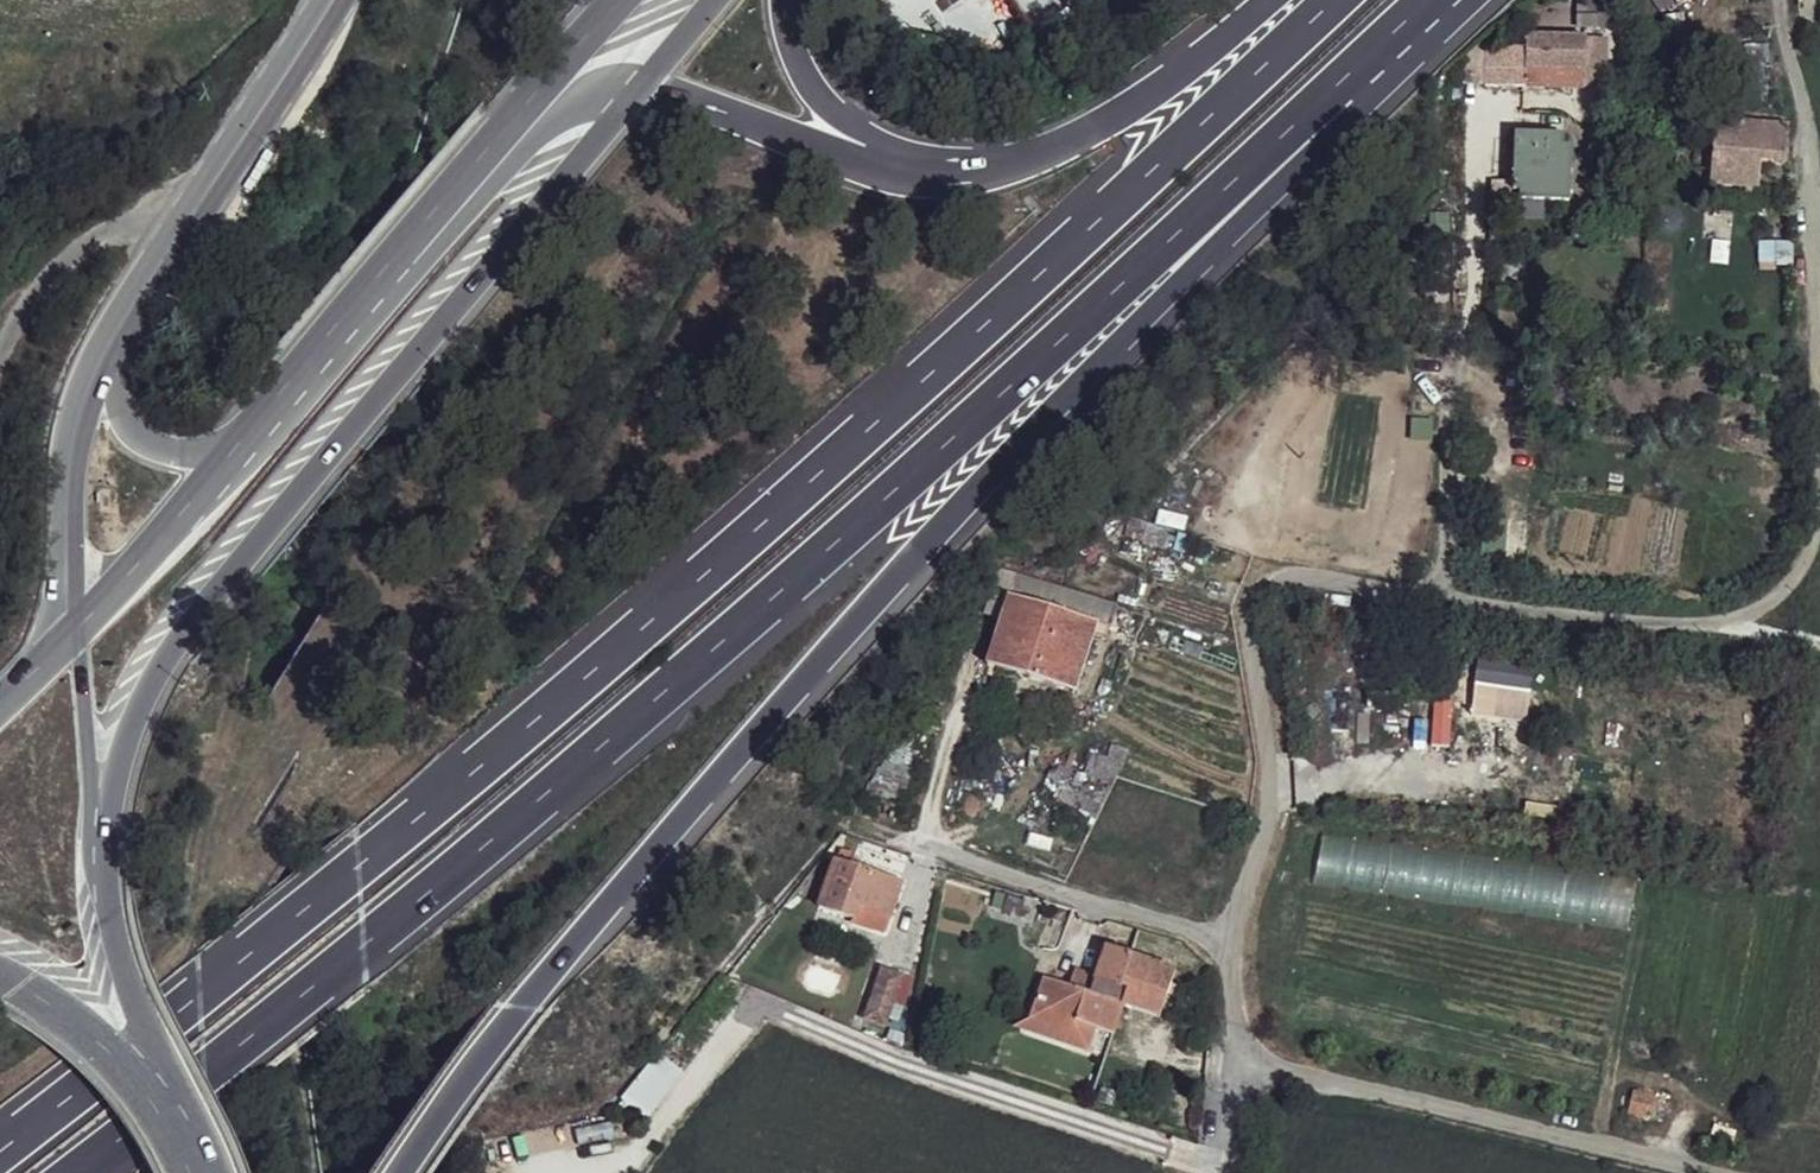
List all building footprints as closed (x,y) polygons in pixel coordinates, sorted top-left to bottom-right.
[(1588,37),(1527,34),(1526,47),(1488,46),(1486,87),(1585,89),(1588,37)] [(1792,123),(1714,116),(1713,126),(1720,127),(1713,178),(1764,182),(1765,155),(1790,157),(1792,123)] [(1512,193),(1519,193),(1519,202),(1568,203),(1571,148),(1563,147),(1564,136),(1514,132),(1512,193)] [(1116,603),(998,568),(985,612),(1003,617),(989,666),(1075,690),(1092,631),(1106,635),(1116,603)] [(1472,716),(1528,719),(1531,666),(1475,663),(1472,716)] [(904,886),(839,863),(823,912),(857,923),(861,910),(892,922),(904,886)] [(1164,1014),(1178,965),(1108,944),(1098,977),(1094,991),(1078,987),(1048,978),(1036,1019),(1078,1032),(1080,1023),(1098,1028),(1119,1034),(1129,1004),(1164,1014)] [(905,978),(884,969),(866,1022),(887,1030),(905,978)] [(1098,977),(1082,972),(1078,987),(1094,991),(1098,977)] [(1098,1028),(1080,1023),(1078,1032),(1036,1019),(1032,1033),(1092,1049),(1098,1028)] [(648,1110),(682,1072),(659,1052),(626,1090),(648,1110)] [(1658,1101),(1636,1095),(1631,1115),(1653,1121),(1658,1101)]
